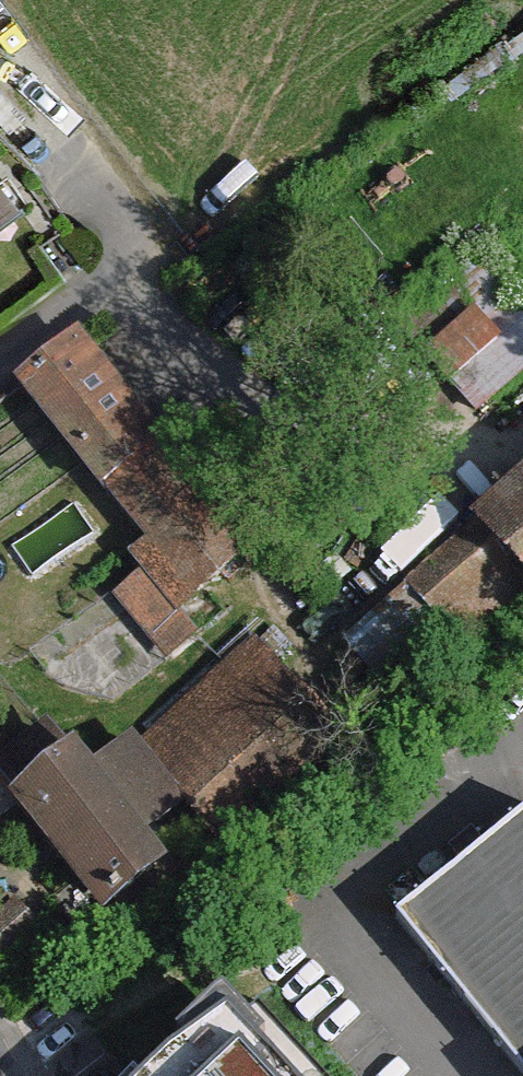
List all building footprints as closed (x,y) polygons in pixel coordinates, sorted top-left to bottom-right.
[(20,207),(0,179),(0,221),(20,207)] [(401,326),(475,411),(522,368),(522,319),(473,262),(401,326)] [(76,340),(20,385),(150,546),(135,558),(146,573),(118,596),(166,655),(192,633),(173,609),(246,550),(76,340)] [(478,525),(522,578),(522,486),(478,525)] [(412,583),(472,650),(522,606),(522,578),(478,525),(412,583)] [(253,647),(143,746),(188,796),(224,836),(334,737),(253,647)] [(133,736),(87,777),(138,843),(188,796),(143,746),(133,736)] [(72,757),(15,801),(103,914),(160,870),(138,843),(87,777),(72,757)] [(392,913),(521,1075),(522,1075),(522,809),(392,913)] [(143,1075),(278,1075),(223,1016),(162,1059),(143,1075)]
